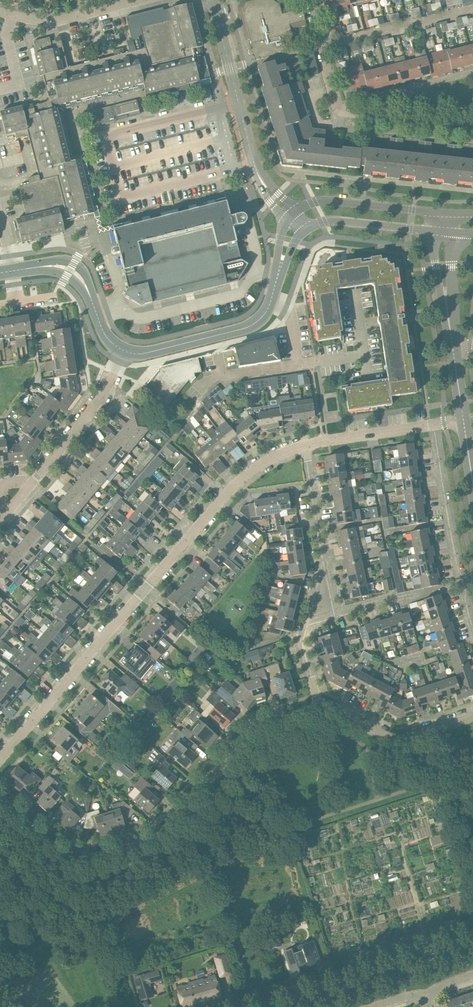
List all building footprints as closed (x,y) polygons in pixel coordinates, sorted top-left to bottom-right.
[(252,46),(252,47),(251,47),(251,48),(251,49),(252,49),(254,55),(252,55),(253,56),(254,56),(254,57),(255,60),(274,55),(275,55),(286,52),(283,39),(282,36),(292,34),(291,29),(306,25),(305,21),(302,9),(301,4),(289,7),(289,8),(281,10),(280,4),(273,0),(242,0),(237,7),(245,40),(250,39),(252,46)] [(328,19),(338,17),(334,0),(323,0),(328,19)] [(338,17),(349,14),(345,0),(334,0),(338,17)] [(350,18),(355,17),(352,3),(357,2),(356,0),(345,0),(349,14),(350,18)] [(56,106),(143,84),(146,95),(151,93),(158,97),(211,83),(204,56),(202,56),(200,47),(202,47),(191,4),(189,4),(187,5),(186,2),(178,4),(179,7),(174,8),(173,5),(127,18),(132,41),(127,43),(130,52),(124,54),(123,48),(113,51),(115,56),(68,68),(60,37),(55,38),(55,41),(51,42),(50,42),(49,38),(33,41),(33,42),(34,44),(35,46),(34,47),(34,48),(35,54),(40,76),(43,76),(49,99),(48,100),(48,102),(47,103),(46,103),(44,104),(33,107),(33,105),(31,105),(29,106),(27,106),(28,109),(23,110),(22,107),(0,112),(6,135),(15,133),(17,138),(28,136),(38,176),(29,178),(30,183),(19,186),(27,217),(16,220),(22,242),(65,232),(62,221),(94,213),(80,159),(78,160),(75,161),(72,161),(70,162),(56,106)] [(452,23),(453,29),(458,28),(458,30),(464,29),(461,18),(455,19),(456,22),(452,23)] [(359,53),(364,52),(363,45),(368,44),(367,41),(356,44),(357,47),(359,53)] [(468,44),(463,46),(463,48),(458,49),(463,67),(472,64),(468,44)] [(341,53),(342,58),(348,56),(346,47),(340,48),(341,53)] [(452,69),(463,67),(458,49),(453,50),(452,48),(447,50),(452,69)] [(447,50),(437,52),(442,74),(453,71),(452,69),(447,50)] [(319,74),(313,52),(306,54),(311,72),(309,72),(310,76),(319,74)] [(442,74),(437,52),(426,55),(431,75),(431,77),(442,74)] [(431,75),(426,55),(421,56),(421,58),(416,60),(420,77),(431,75)] [(410,80),(420,77),(416,60),(411,61),(410,59),(405,60),(410,80)] [(360,165),(361,151),(342,149),(341,152),(323,150),(326,131),(311,129),(300,94),(304,93),(300,82),(282,88),(277,73),(286,71),(282,60),(274,62),(258,67),(264,87),(261,88),(281,151),(277,152),(282,166),(302,168),(303,164),(346,169),(346,167),(359,168),(360,165)] [(400,63),(395,65),(399,83),(410,80),(405,60),(400,61),(400,63)] [(351,67),(356,88),(366,86),(363,71),(364,71),(362,64),(351,67)] [(389,85),(399,83),(395,65),(390,66),(389,64),(384,66),(389,85)] [(374,70),(379,88),(389,85),(384,66),(379,67),(380,69),(374,70)] [(346,91),(356,88),(351,67),(340,69),(346,91)] [(363,71),(366,86),(368,91),(379,88),(374,70),(369,71),(368,69),(364,71),(363,71)] [(127,104),(99,111),(102,123),(140,114),(138,107),(137,101),(136,102),(136,101),(127,103),(127,104)] [(361,151),(360,165),(364,166),(363,175),(370,176),(371,172),(386,174),(386,177),(399,179),(399,175),(415,177),(414,180),(428,182),(428,178),(443,180),(443,184),(456,185),(457,182),(472,183),(472,187),(472,161),(458,160),(460,146),(460,145),(448,144),(446,159),(430,157),(431,143),(432,143),(432,142),(419,141),(418,155),(401,154),(403,139),(403,140),(403,139),(390,138),(391,138),(389,152),(372,150),(374,136),(368,135),(366,150),(361,149),(361,151)] [(123,158),(145,151),(143,143),(121,150),(123,158)] [(227,205),(226,202),(114,230),(118,247),(114,248),(113,248),(113,249),(112,249),(112,250),(112,251),(111,251),(111,252),(112,252),(112,253),(113,254),(114,254),(115,254),(120,253),(128,288),(124,295),(141,305),(238,281),(248,264),(241,260),(233,227),(243,225),(243,224),(244,224),(245,224),(245,223),(246,222),(246,221),(247,221),(247,220),(247,219),(247,218),(246,218),(246,217),(246,216),(245,216),(245,215),(244,215),(243,214),(242,214),(241,214),(240,214),(235,216),(233,210),(229,211),(228,207),(227,205)] [(380,261),(380,257),(322,266),(322,269),(316,270),(317,273),(314,277),(311,277),(312,283),(309,283),(318,341),(340,338),(341,340),(344,340),(342,332),(340,332),(333,288),(376,281),(391,381),(351,387),(350,385),(342,386),(342,389),(345,388),(348,411),(386,405),(385,402),(392,401),(391,397),(416,393),(406,327),(402,327),(399,308),(403,307),(397,270),(394,271),(393,265),(390,265),(387,263),(386,260),(380,261)] [(45,315),(47,330),(48,332),(62,330),(60,313),(54,314),(54,310),(50,310),(51,315),(45,315)] [(15,341),(16,347),(26,346),(25,339),(32,338),(31,333),(29,318),(29,316),(20,317),(19,312),(13,313),(14,318),(6,320),(9,342),(15,341)] [(38,316),(29,318),(31,333),(47,330),(45,315),(42,316),(41,312),(37,312),(38,316)] [(4,349),(3,343),(9,342),(6,320),(0,320),(0,350),(4,349)] [(76,336),(71,337),(69,329),(62,330),(48,332),(47,332),(48,339),(42,340),(44,350),(49,349),(51,358),(73,355),(71,343),(77,343),(76,336)] [(274,339),(274,338),(236,348),(241,367),(279,361),(273,339),(274,339)] [(80,359),(74,360),(73,355),(51,358),(51,361),(45,362),(47,372),(53,371),(54,378),(59,377),(75,375),(76,374),(75,366),(80,365),(80,359)] [(201,372),(198,357),(180,362),(180,363),(180,362),(181,364),(175,367),(171,364),(160,367),(161,368),(144,387),(167,406),(189,380),(191,382),(196,377),(195,377),(194,373),(201,372)] [(297,374),(299,386),(304,385),(310,384),(309,378),(307,376),(303,377),(303,373),(297,374)] [(299,386),(297,374),(286,375),(287,383),(292,383),(293,387),(299,386)] [(59,377),(61,389),(78,393),(75,375),(59,377)] [(287,383),(286,375),(275,377),(277,389),(283,388),(282,385),(287,384),(287,383)] [(277,389),(275,377),(264,379),(266,387),(271,386),(271,390),(277,389)] [(265,387),(266,387),(264,379),(261,379),(259,381),(254,382),(254,380),(244,382),(245,394),(266,391),(265,387)] [(230,384),(222,391),(218,394),(223,401),(226,399),(226,396),(234,389),(230,384)] [(219,405),(223,401),(218,394),(222,391),(218,386),(215,386),(207,396),(213,405),(217,402),(219,405)] [(54,399),(66,408),(78,393),(61,389),(54,399)] [(35,399),(54,414),(59,408),(64,412),(66,408),(54,399),(49,395),(44,401),(38,396),(35,399)] [(302,406),(301,401),(300,395),(294,396),(294,397),(289,398),(291,411),(293,420),(299,419),(299,420),(302,422),(304,422),(303,412),(302,406)] [(291,411),(289,398),(284,399),(284,398),(278,399),(279,405),(280,410),(282,425),(283,425),(284,425),(287,421),(293,420),(291,411)] [(40,408),(36,413),(50,424),(53,420),(51,419),(54,414),(35,399),(33,402),(40,408)] [(302,401),(301,401),(302,406),(303,412),(304,422),(306,422),(309,418),(308,418),(315,417),(312,400),(302,401)] [(200,408),(206,415),(210,412),(204,405),(200,408)] [(279,405),(268,406),(269,412),(272,432),(274,432),(277,428),(276,428),(283,427),(283,425),(282,425),(280,410),(279,405)] [(131,419),(127,424),(142,437),(153,424),(142,414),(133,406),(126,415),(131,419)] [(206,415),(200,408),(198,410),(197,413),(201,418),(206,415)] [(272,432),(269,412),(254,414),(261,430),(267,429),(267,430),(270,432),(272,432)] [(50,424),(36,413),(31,419),(24,414),(22,417),(41,432),(45,426),(47,428),(50,424)] [(261,430),(254,414),(246,421),(242,417),(238,420),(254,440),(256,439),(256,434),(261,430)] [(41,432),(22,417),(19,420),(26,425),(21,432),(26,436),(38,445),(42,441),(37,437),(41,432)] [(120,432),(135,445),(142,437),(127,424),(122,419),(118,423),(124,428),(120,432)] [(229,427),(233,431),(240,440),(243,444),(248,440),(249,441),(253,441),(254,440),(238,420),(229,427)] [(233,431),(229,427),(225,421),(216,428),(220,434),(233,450),(235,448),(236,444),(235,444),(240,440),(233,431)] [(185,425),(191,432),(195,428),(190,422),(185,425)] [(205,432),(210,438),(223,454),(228,450),(232,451),(233,450),(220,434),(216,428),(214,430),(212,427),(205,432)] [(107,436),(128,453),(135,445),(120,432),(116,437),(111,432),(107,436)] [(27,459),(38,445),(26,436),(19,445),(27,459)] [(121,462),(128,453),(107,436),(104,440),(110,444),(106,449),(121,462)] [(218,458),(223,454),(210,438),(201,445),(203,447),(216,464),(218,462),(218,458)] [(3,456),(4,462),(9,462),(7,446),(6,440),(0,440),(0,457),(3,456)] [(168,443),(163,450),(169,456),(175,449),(168,443)] [(398,450),(399,457),(417,455),(416,450),(414,450),(413,443),(389,447),(390,451),(398,450)] [(9,462),(27,459),(19,445),(7,446),(9,462)] [(216,464),(203,447),(195,454),(205,467),(210,463),(211,464),(215,464),(216,464)] [(373,461),(380,460),(382,460),(380,448),(371,450),(373,461)] [(114,470),(121,462),(106,449),(102,453),(97,449),(93,452),(114,470)] [(107,478),(114,470),(93,452),(90,456),(96,461),(92,465),(107,478)] [(325,463),(326,468),(344,466),(343,458),(351,457),(351,453),(327,456),(328,463),(325,463)] [(152,459),(147,455),(140,464),(145,467),(152,459)] [(392,463),(393,470),(416,466),(415,460),(418,459),(417,455),(399,457),(400,462),(392,463)] [(178,474),(198,491),(201,487),(195,481),(199,476),(193,472),(197,467),(186,458),(182,463),(180,461),(173,470),(178,474)] [(382,471),(380,460),(373,461),(375,473),(382,471)] [(145,467),(140,464),(133,472),(137,476),(145,467)] [(100,487),(107,478),(92,465),(88,470),(82,465),(79,469),(100,487)] [(344,466),(326,468),(327,473),(330,473),(331,479),(354,476),(354,472),(346,473),(344,466)] [(416,466),(393,470),(393,474),(402,472),(403,480),(421,477),(420,472),(417,473),(416,466)] [(93,495),(100,487),(79,469),(76,473),(82,477),(78,482),(93,495)] [(140,486),(147,477),(143,473),(135,482),(136,482),(140,486)] [(198,491),(178,474),(170,482),(184,494),(188,489),(195,495),(198,491)] [(354,476),(331,479),(331,486),(329,486),(330,491),(348,488),(347,481),(355,479),(354,476)] [(421,477),(403,480),(404,487),(396,488),(396,492),(420,489),(419,482),(421,482),(421,477)] [(130,484),(126,480),(122,485),(126,489),(130,484)] [(65,485),(86,503),(93,495),(78,482),(74,486),(68,482),(65,485)] [(135,482),(132,487),(136,491),(140,486),(136,482),(135,482)] [(184,494),(170,482),(163,491),(183,508),(187,504),(180,498),(184,494)] [(64,498),(79,511),(86,503),(65,485),(62,489),(67,494),(64,498)] [(151,495),(156,499),(156,500),(163,506),(169,511),(173,507),(180,512),(183,508),(163,491),(158,486),(151,495)] [(348,488),(330,491),(330,495),(333,495),(334,502),(358,498),(357,494),(349,496),(348,488)] [(420,489),(396,492),(397,496),(405,495),(406,502),(424,499),(423,495),(421,495),(420,489)] [(113,498),(117,502),(121,497),(117,493),(113,498)] [(146,506),(163,520),(166,516),(160,511),(163,506),(156,500),(156,499),(151,495),(150,494),(150,495),(143,503),(146,506)] [(276,496),(277,498),(279,511),(287,510),(287,514),(297,512),(295,499),(289,499),(288,494),(276,496)] [(113,507),(117,502),(113,498),(110,501),(104,497),(101,501),(109,509),(111,506),(113,507)] [(72,520),(79,511),(64,498),(60,503),(54,498),(51,502),(72,520)] [(277,498),(266,499),(268,515),(275,514),(277,532),(281,531),(281,526),(279,513),(280,513),(279,511),(277,498)] [(332,508),(333,514),(351,511),(350,503),(358,502),(358,498),(334,502),(335,508),(332,508)] [(268,515),(266,499),(254,501),(255,505),(249,505),(249,506),(243,507),(240,512),(251,521),(262,520),(261,516),(268,515)] [(399,511),(400,515),(423,511),(422,505),(425,504),(424,499),(406,502),(407,510),(399,511)] [(117,502),(113,507),(117,511),(122,505),(117,502)] [(143,503),(135,511),(149,523),(153,519),(159,524),(163,520),(146,506),(143,503)] [(45,515),(41,520),(57,533),(64,524),(43,506),(40,510),(45,515)] [(82,514),(89,520),(92,516),(85,510),(82,514)] [(149,523),(135,511),(128,520),(136,527),(148,537),(152,533),(145,528),(149,523)] [(351,511),(333,514),(334,518),(336,518),(337,524),(341,524),(361,520),(360,517),(352,518),(351,511)] [(423,511),(400,515),(400,519),(408,518),(409,525),(427,522),(427,517),(424,518),(423,511)] [(102,517),(98,513),(94,518),(98,522),(102,517)] [(121,529),(134,540),(138,536),(145,541),(148,537),(136,527),(128,520),(121,514),(117,520),(123,525),(121,529)] [(388,517),(382,518),(384,529),(394,527),(393,516),(388,517)] [(233,526),(229,530),(247,546),(255,552),(258,548),(254,544),(245,536),(248,532),(251,535),(256,530),(243,519),(235,528),(233,526)] [(49,541),(57,533),(41,520),(37,524),(32,520),(29,523),(49,541)] [(103,520),(99,525),(104,529),(108,524),(103,520)] [(26,527),(31,531),(27,536),(27,537),(42,550),(47,554),(55,545),(49,541),(29,523),(26,527)] [(287,534),(288,542),(301,540),(303,540),(301,528),(296,529),(295,524),(281,526),(281,531),(282,535),(287,534)] [(338,543),(365,538),(363,530),(373,528),(372,524),(339,531),(340,538),(337,538),(338,543)] [(92,529),(87,525),(83,530),(88,534),(92,529)] [(405,545),(428,540),(427,534),(429,533),(428,528),(410,532),(412,540),(404,541),(405,545)] [(134,540),(121,529),(113,537),(122,545),(134,555),(137,550),(130,545),(134,540)] [(247,546),(229,530),(222,539),(234,549),(238,545),(244,550),(247,546)] [(20,544),(35,557),(42,550),(27,537),(27,536),(22,531),(19,535),(24,540),(20,544)] [(254,544),(258,548),(264,542),(263,536),(262,535),(254,544)] [(78,536),(74,540),(79,545),(83,540),(78,536)] [(122,545),(113,537),(106,546),(103,544),(99,548),(110,557),(114,553),(119,558),(123,553),(130,559),(134,555),(122,545)] [(342,547),(343,554),(367,549),(367,548),(383,545),(383,541),(377,542),(376,541),(366,543),(365,538),(338,543),(339,548),(342,547)] [(222,539),(214,548),(240,570),(242,567),(240,566),(241,565),(229,554),(234,549),(222,539)] [(287,554),(303,551),(301,540),(288,542),(286,542),(267,545),(268,549),(286,546),(287,554)] [(428,540),(405,545),(406,549),(414,547),(416,555),(433,551),(432,546),(430,547),(428,540)] [(28,566),(35,557),(20,544),(16,549),(11,544),(8,548),(28,566)] [(88,547),(84,544),(79,549),(83,552),(88,547)] [(389,560),(396,559),(394,547),(389,548),(389,551),(387,552),(388,556),(389,560)] [(21,574),(28,566),(8,548),(4,552),(10,556),(6,561),(17,570),(21,574)] [(213,562),(209,566),(217,573),(221,568),(219,566),(223,562),(237,574),(240,570),(214,548),(207,557),(213,562)] [(367,549),(343,554),(345,560),(342,561),(343,566),(361,562),(360,554),(368,553),(367,549)] [(68,550),(65,554),(69,558),(73,554),(68,550)] [(281,566),(304,563),(303,551),(287,554),(288,561),(280,562),(281,566)] [(407,556),(410,567),(433,563),(432,556),(434,555),(433,551),(416,555),(407,556)] [(69,558),(65,554),(61,559),(65,563),(69,558)] [(101,567),(97,572),(112,585),(115,581),(116,581),(113,578),(117,573),(99,557),(95,562),(101,567)] [(392,571),(398,570),(396,559),(389,560),(391,567),(392,567),(392,571)] [(21,574),(17,570),(6,561),(2,566),(0,564),(0,571),(14,583),(14,582),(21,574)] [(61,566),(56,562),(53,566),(58,570),(61,566)] [(212,578),(217,573),(209,566),(204,562),(200,567),(199,566),(191,575),(209,590),(212,593),(216,588),(207,580),(211,576),(212,578)] [(361,562),(343,566),(344,570),(347,569),(348,576),(372,571),(371,567),(363,569),(361,562)] [(304,563),(281,566),(282,572),(290,570),(291,580),(304,580),(305,574),(306,574),(304,563)] [(433,563),(410,567),(412,578),(420,577),(438,573),(437,568),(434,569),(433,563)] [(382,569),(384,580),(391,579),(388,568),(382,569)] [(398,570),(392,571),(395,582),(402,580),(400,581),(398,570)] [(14,583),(0,571),(0,592),(3,595),(14,583)] [(105,593),(112,585),(97,572),(92,578),(84,571),(80,576),(88,583),(90,580),(105,593)] [(347,583),(348,588),(366,584),(364,576),(367,576),(367,578),(373,577),(372,571),(348,576),(349,582),(347,583)] [(47,573),(43,578),(47,582),(52,577),(47,573)] [(439,578),(438,573),(420,577),(422,584),(413,586),(414,590),(438,585),(436,578),(439,578)] [(61,578),(57,575),(53,580),(57,583),(61,578)] [(191,575),(184,584),(196,593),(201,588),(207,593),(209,590),(191,575)] [(47,582),(43,578),(38,583),(43,587),(47,582)] [(391,579),(384,580),(382,580),(385,592),(393,590),(391,579)] [(83,589),(98,602),(105,593),(90,580),(88,583),(83,589)] [(267,591),(297,598),(300,588),(302,588),(304,580),(291,580),(292,586),(285,584),(283,589),(266,585),(264,590),(267,591)] [(402,580),(395,582),(397,593),(404,592),(402,580)] [(175,591),(187,601),(188,602),(188,601),(196,608),(201,612),(202,611),(197,604),(191,599),(196,593),(184,584),(177,592),(175,591)] [(367,591),(366,584),(348,588),(349,592),(351,592),(353,599),(376,594),(375,590),(367,591)] [(98,602),(83,589),(79,593),(73,589),(69,593),(87,608),(91,603),(95,606),(95,605),(98,602)] [(32,591),(28,595),(33,599),(36,595),(32,591)] [(182,606),(187,601),(175,591),(167,600),(172,604),(168,608),(178,617),(185,609),(182,606)] [(279,606),(286,607),(295,609),(297,598),(267,591),(266,595),(281,599),(279,606)] [(22,611),(33,599),(28,595),(17,607),(22,611)] [(428,611),(446,605),(444,600),(442,601),(440,595),(417,602),(418,606),(426,603),(428,611)] [(56,597),(52,602),(56,605),(60,601),(56,597)] [(62,607),(77,620),(84,611),(69,598),(64,604),(62,607)] [(70,628),(77,620),(62,607),(64,604),(60,601),(56,605),(56,606),(59,609),(54,615),(57,618),(58,618),(70,628)] [(446,605),(428,611),(431,617),(423,620),(424,624),(447,617),(445,610),(447,609),(446,605)] [(273,616),(292,620),(295,609),(286,607),(279,606),(278,611),(260,607),(259,612),(273,616)] [(19,614),(15,611),(11,616),(15,619),(19,614)] [(397,614),(399,622),(402,631),(407,630),(410,638),(416,636),(409,613),(402,615),(401,612),(397,614)] [(158,614),(148,625),(162,637),(168,630),(176,638),(185,628),(174,619),(170,624),(158,614)] [(393,618),(387,619),(393,642),(397,641),(395,634),(402,631),(399,622),(397,614),(392,615),(393,618)] [(45,616),(41,621),(45,624),(49,620),(45,616)] [(292,620),(273,616),(269,632),(266,632),(261,633),(264,640),(280,635),(281,635),(282,630),(291,632),(294,621),(292,620)] [(433,625),(435,632),(453,627),(451,622),(449,623),(447,617),(424,624),(425,628),(433,625)] [(57,618),(53,623),(51,626),(66,639),(73,630),(70,628),(58,618),(57,618)] [(395,647),(393,642),(387,619),(380,621),(379,619),(375,620),(376,624),(380,638),(382,643),(389,641),(391,648),(395,647)] [(44,634),(59,647),(66,639),(51,626),(53,623),(49,620),(45,625),(49,628),(44,634)] [(376,624),(375,620),(370,621),(371,624),(359,628),(365,648),(369,650),(375,648),(373,640),(380,638),(376,624)] [(4,623),(1,627),(5,631),(9,627),(4,623)] [(162,637),(148,625),(139,636),(151,646),(145,652),(156,661),(166,650),(157,643),(162,637)] [(453,627),(435,632),(438,639),(430,642),(431,646),(454,638),(452,632),(454,631),(453,627)] [(322,642),(324,648),(347,642),(346,638),(338,640),(336,632),(318,638),(320,642),(322,642)] [(12,637),(7,633),(4,637),(8,641),(12,637)] [(52,655),(59,647),(44,634),(39,640),(37,642),(52,655)] [(39,640),(35,637),(31,641),(35,645),(30,650),(30,651),(42,661),(45,663),(52,655),(37,642),(39,640)] [(454,638),(431,646),(432,650),(440,647),(443,654),(449,652),(463,647),(462,643),(456,645),(454,638)] [(321,661),(336,657),(343,655),(341,648),(349,646),(347,642),(324,648),(326,655),(320,656),(321,661)] [(20,656),(35,669),(42,661),(30,651),(30,650),(27,648),(23,644),(18,650),(22,653),(20,656)] [(202,644),(197,649),(204,654),(208,649),(202,644)] [(420,651),(418,644),(407,647),(407,650),(408,654),(416,652),(420,651)] [(156,661),(145,652),(137,645),(130,653),(128,652),(123,657),(125,659),(123,661),(125,663),(124,665),(133,673),(134,673),(140,678),(155,661),(156,661)] [(14,646),(10,651),(14,655),(18,650),(14,646)] [(266,647),(257,649),(259,655),(267,652),(266,647)] [(463,647),(449,652),(454,668),(468,663),(467,660),(471,658),(470,655),(466,656),(463,647)] [(259,655),(257,649),(249,652),(253,665),(261,662),(259,655)] [(28,677),(35,669),(20,656),(22,653),(18,650),(14,655),(9,661),(28,677)] [(361,656),(371,661),(374,656),(363,651),(361,656)] [(340,669),(336,657),(321,661),(327,679),(340,669)] [(278,663),(263,668),(267,681),(271,693),(278,691),(280,698),(295,693),(288,673),(281,675),(278,663)] [(457,677),(460,684),(472,680),(472,677),(471,670),(472,669),(472,665),(470,666),(468,663),(454,668),(457,677)] [(9,675),(5,680),(20,693),(23,689),(24,689),(21,686),(25,680),(8,665),(4,670),(9,675)] [(351,684),(357,687),(368,667),(364,665),(360,672),(353,669),(350,674),(343,688),(348,690),(351,684)] [(361,693),(366,695),(374,679),(367,676),(371,669),(368,667),(357,687),(363,691),(361,693)] [(267,681),(263,668),(249,673),(252,680),(243,683),(254,700),(255,703),(255,702),(266,699),(261,683),(267,681)] [(340,669),(327,679),(343,688),(350,674),(340,669)] [(124,682),(111,671),(100,684),(115,697),(121,689),(126,693),(129,690),(132,694),(139,686),(125,674),(124,674),(128,677),(124,682)] [(446,672),(442,673),(450,696),(455,694),(457,700),(464,698),(460,684),(457,677),(448,680),(446,672)] [(450,696),(442,673),(438,674),(441,682),(433,684),(439,702),(444,700),(443,698),(450,696)] [(374,679),(366,695),(370,698),(371,695),(377,698),(388,678),(385,676),(381,683),(374,679)] [(183,682),(189,687),(193,682),(187,677),(183,682)] [(391,679),(388,678),(377,698),(383,702),(380,707),(384,709),(391,696),(394,690),(387,686),(391,679)] [(439,702),(433,684),(427,687),(424,679),(420,680),(428,703),(434,701),(435,703),(439,702)] [(0,686),(0,690),(13,701),(20,693),(5,680),(0,686)] [(411,692),(413,698),(418,712),(423,711),(421,705),(428,703),(420,680),(417,681),(419,689),(411,692)] [(460,684),(464,698),(472,695),(472,680),(460,684)] [(174,690),(178,685),(173,681),(168,686),(174,690)] [(216,693),(227,702),(234,708),(235,708),(231,705),(235,700),(248,711),(255,703),(254,700),(243,683),(237,690),(226,681),(216,693)] [(6,709),(13,701),(0,690),(0,704),(6,709)] [(227,702),(216,693),(214,691),(206,700),(215,708),(210,714),(225,727),(234,716),(223,707),(227,702)] [(174,694),(170,699),(174,703),(178,698),(174,694)] [(82,705),(100,721),(109,710),(116,716),(121,710),(108,699),(103,705),(91,695),(82,705)] [(160,695),(156,700),(162,704),(165,700),(160,695)] [(400,719),(402,702),(391,696),(384,709),(400,719)] [(402,702),(400,719),(418,712),(413,698),(402,702)] [(94,742),(95,741),(98,738),(90,732),(100,721),(82,705),(73,716),(85,727),(80,733),(93,744),(94,742)] [(184,727),(181,732),(189,739),(193,735),(208,747),(217,736),(202,723),(206,719),(194,709),(187,717),(196,724),(190,732),(184,727)] [(77,740),(63,728),(53,740),(59,745),(55,750),(56,751),(62,756),(69,762),(78,752),(72,747),(77,740)] [(189,739),(181,732),(177,729),(169,739),(175,744),(168,753),(186,768),(196,756),(184,745),(189,739)] [(56,751),(52,756),(59,761),(62,756),(56,751)] [(158,769),(151,776),(159,783),(167,790),(177,778),(168,769),(172,764),(165,758),(160,753),(152,763),(158,769)] [(122,764),(117,759),(110,767),(116,771),(122,764)] [(29,777),(17,767),(6,780),(20,791),(24,787),(30,792),(40,780),(32,773),(29,777)] [(59,783),(49,775),(38,788),(44,793),(36,802),(48,812),(61,796),(53,790),(59,783)] [(153,787),(142,778),(134,787),(141,792),(134,800),(149,813),(159,800),(149,792),(153,787)] [(79,810),(66,800),(59,809),(64,813),(56,821),(69,831),(80,818),(76,814),(79,810)] [(107,813),(113,831),(125,827),(121,813),(124,812),(130,817),(135,811),(123,801),(112,805),(114,811),(107,813)] [(101,835),(113,831),(107,813),(101,815),(99,809),(87,813),(83,828),(91,830),(93,822),(96,821),(101,835)] [(280,945),(275,930),(267,933),(273,948),(280,945)] [(285,956),(293,978),(303,974),(301,968),(305,967),(320,962),(313,941),(298,947),(300,951),(296,953),(296,952),(295,953),(286,956),(285,956)] [(232,975),(226,953),(213,957),(219,978),(232,975)] [(148,973),(132,978),(139,1000),(151,996),(147,983),(151,982),(148,973)] [(215,975),(176,987),(182,1006),(200,1006),(222,1000),(215,975)] [(472,993),(459,998),(462,1006),(472,1006),(472,994),(472,993)] [(459,998),(446,1002),(448,1006),(462,1006),(459,998)]
